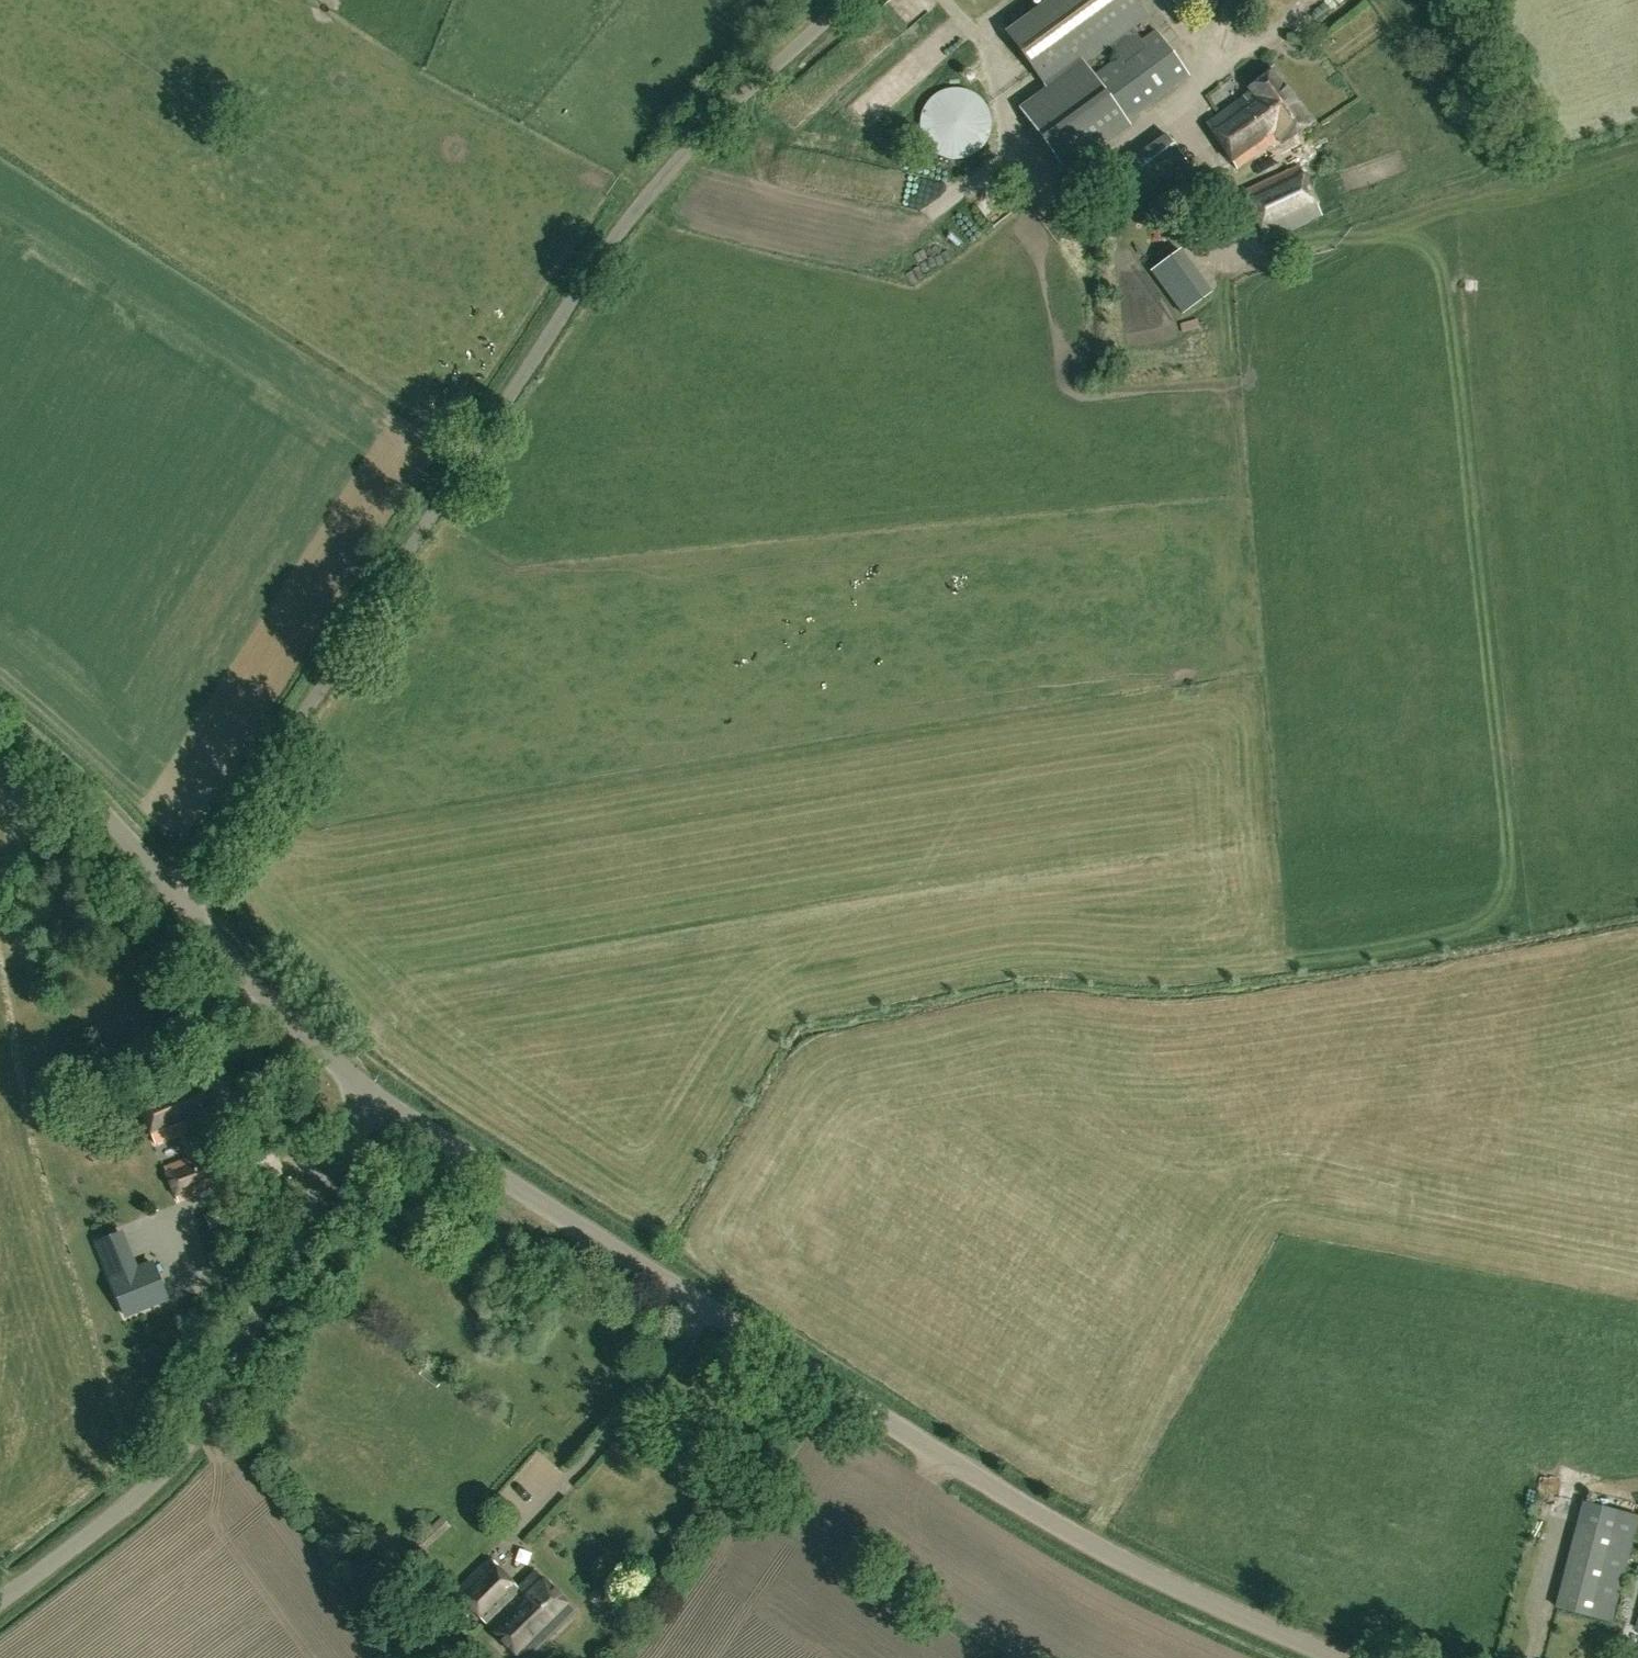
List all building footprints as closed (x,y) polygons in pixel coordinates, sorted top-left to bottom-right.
[(1129,127),(1125,121),(1189,74),(1158,31),(1143,41),(1133,27),(1147,16),(1135,0),(1051,0),(1008,31),(1049,87),(1020,107),(1067,171),(1129,127)] [(1251,89),(1205,123),(1237,167),(1277,137),(1282,143),(1312,120),(1274,68),(1249,86),(1251,89)] [(920,125),(922,135),(922,136),(927,145),(936,153),(946,157),(957,159),(968,156),(977,151),(985,143),(989,133),(991,122),(989,111),(983,101),(975,93),(965,89),(954,88),(943,90),(933,95),(926,103),(921,113),(920,125)] [(1167,133),(1113,173),(1134,202),(1188,163),(1167,133)] [(1266,240),(1322,214),(1299,164),(1243,190),(1266,240)] [(219,1184),(196,1128),(219,1119),(199,1070),(136,1095),(156,1144),(179,1135),(189,1159),(164,1169),(178,1201),(219,1184)] [(447,1173),(437,1167),(434,1173),(443,1179),(447,1173)] [(144,1224),(105,1233),(113,1271),(152,1263),(144,1224)] [(134,1272),(112,1281),(127,1317),(167,1301),(152,1265),(134,1272)] [(1558,1607),(1612,1621),(1637,1519),(1637,1518),(1584,1504),(1558,1607)] [(537,1572),(520,1589),(491,1559),(457,1592),(520,1657),(529,1657),(576,1613),(537,1572)]
